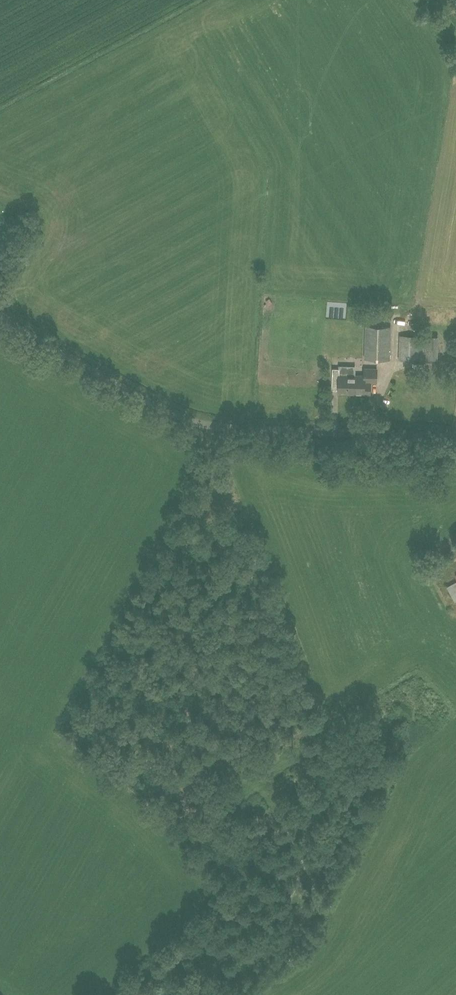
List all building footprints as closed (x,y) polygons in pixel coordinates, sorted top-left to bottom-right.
[(389,359),(390,326),(366,326),(365,359),(389,359)] [(439,337),(422,336),(400,335),(399,359),(421,360),(438,361),(439,337)] [(338,365),(338,369),(332,368),(332,379),(338,379),(338,391),(347,391),(347,392),(370,393),(370,381),(376,382),(377,369),(364,369),(364,375),(355,375),(355,366),(338,365)] [(444,551),(452,562),(455,559),(455,543),(444,551)] [(455,601),(455,581),(447,586),(455,601)]
